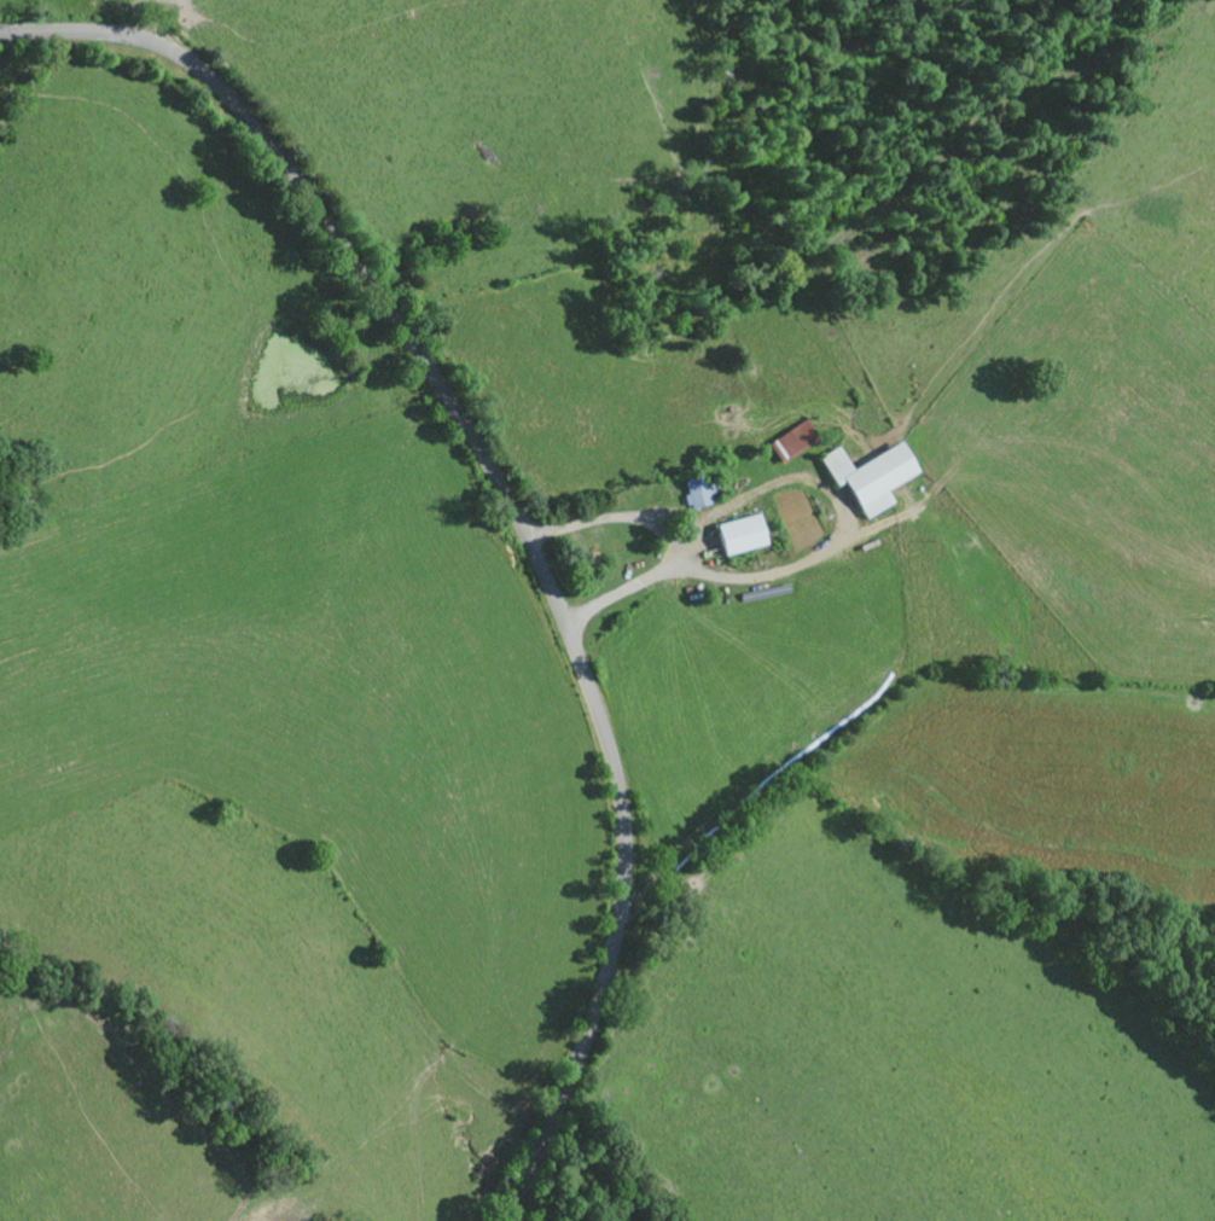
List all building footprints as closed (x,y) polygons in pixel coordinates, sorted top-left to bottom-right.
[(817,444),(808,425),(768,444),(777,463),(817,444)] [(835,491),(845,485),(864,522),(893,507),(886,493),(917,477),(902,446),(850,473),(839,450),(819,460),(835,491)] [(683,484),(687,499),(685,500),(689,514),(713,507),(705,478),(683,484)] [(767,549),(759,518),(716,529),(724,560),(767,549)]
